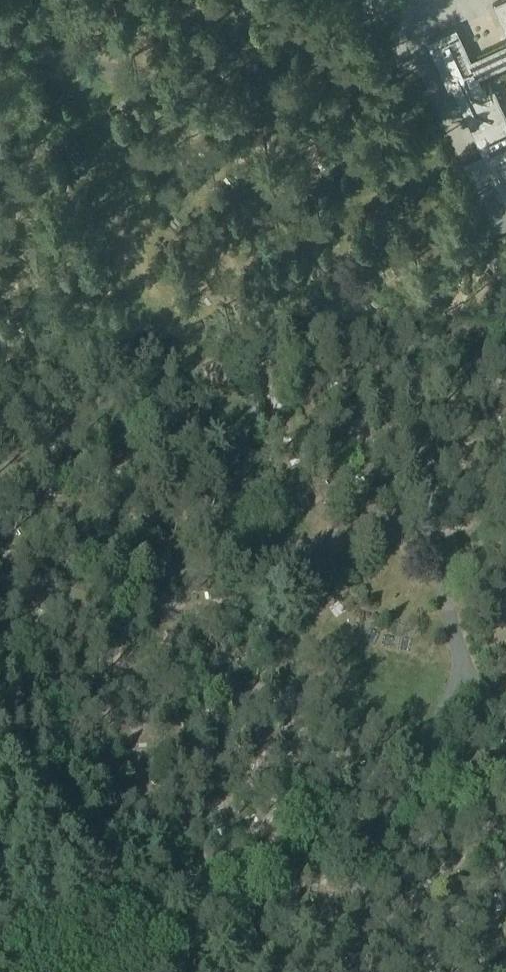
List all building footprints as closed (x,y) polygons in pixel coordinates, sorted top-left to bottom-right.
[(493,4),(505,32),(505,0),(501,0),(493,4)] [(498,101),(499,101),(494,88),(484,92),(478,77),(479,77),(471,59),(469,60),(455,29),(457,28),(456,27),(438,35),(439,38),(432,41),(431,38),(426,40),(449,90),(453,88),(498,192),(504,206),(505,205),(505,120),(498,101)]
